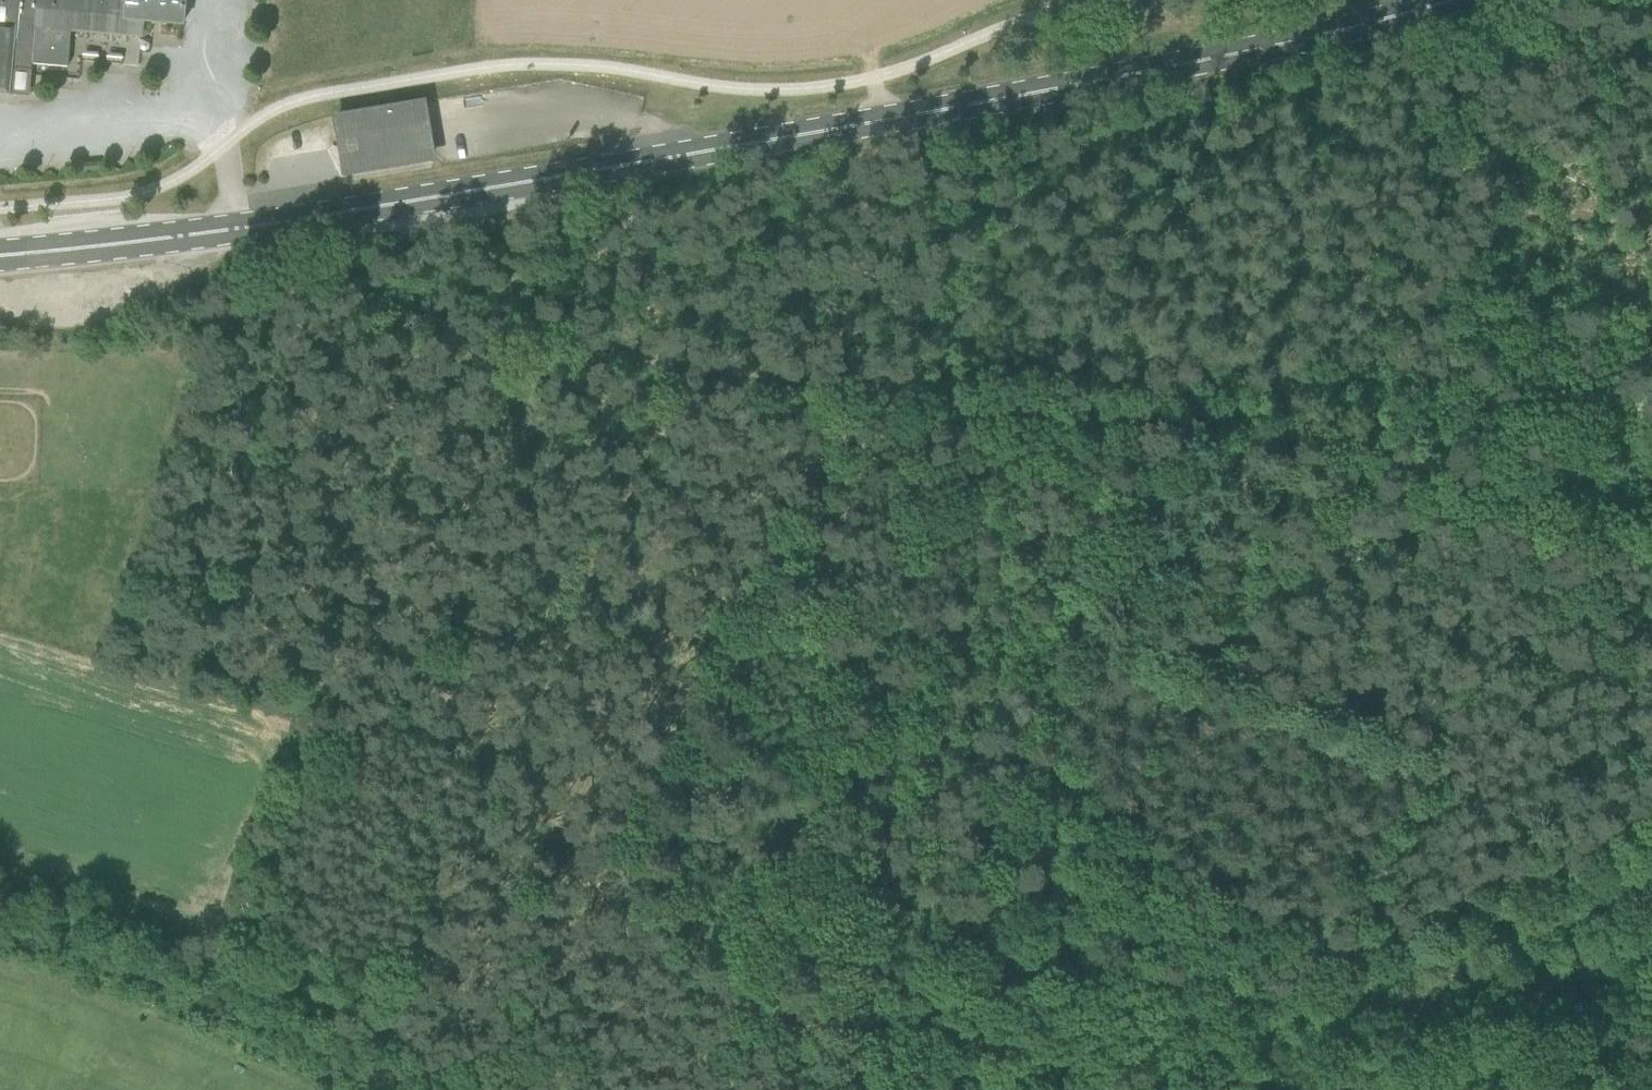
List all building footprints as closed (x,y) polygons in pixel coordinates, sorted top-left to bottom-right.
[(184,23),(186,0),(0,0),(0,92),(11,93),(12,79),(32,80),(33,65),(69,68),(139,75),(142,36),(144,19),(184,23)] [(432,156),(423,101),(337,116),(346,170),(432,156)] [(179,293),(182,299),(194,291),(190,285),(179,293)]
